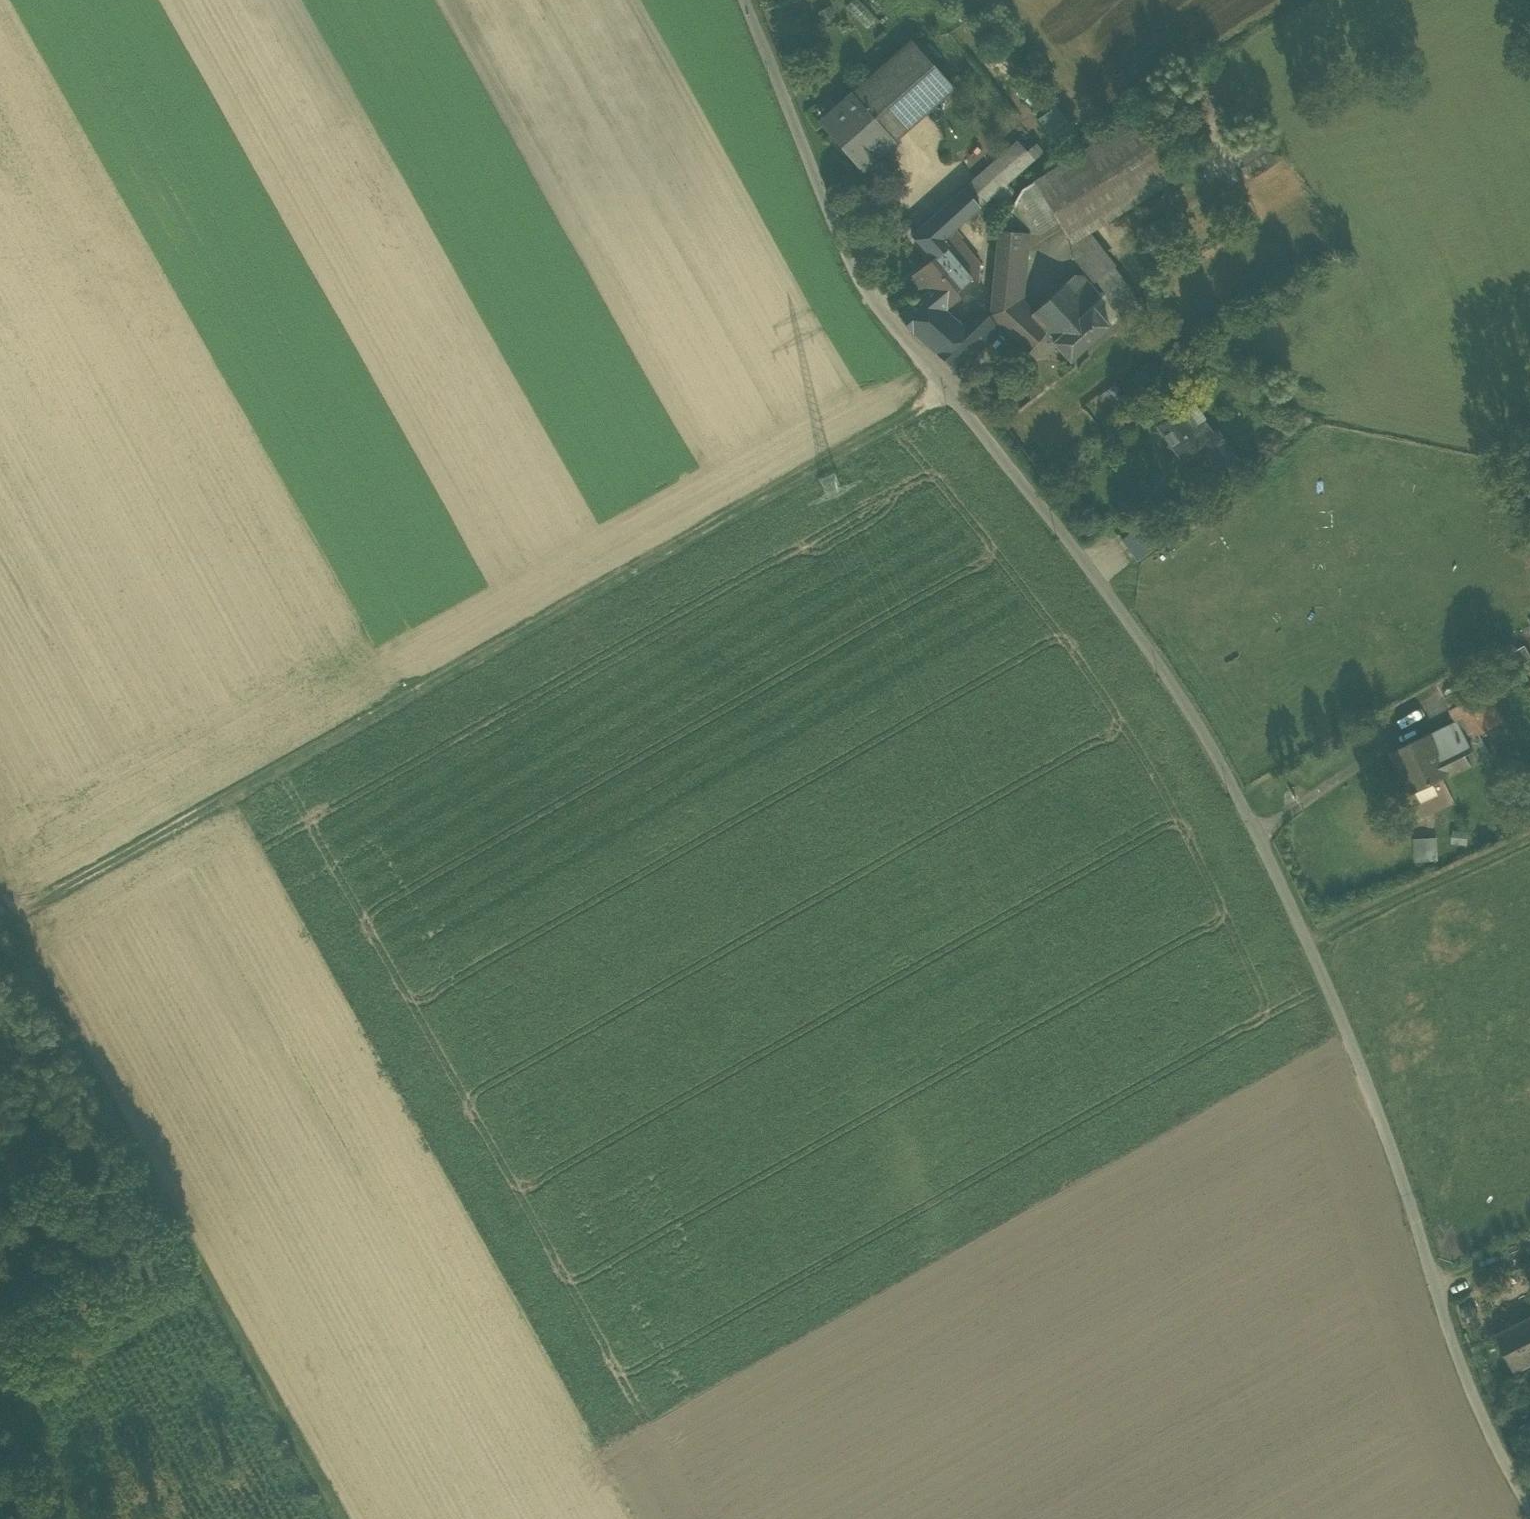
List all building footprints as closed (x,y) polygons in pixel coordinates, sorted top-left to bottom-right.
[(830,5),(817,12),(822,22),(835,16),(830,5)] [(854,94),(894,139),(953,86),(913,41),(854,94)] [(823,120),(864,167),(895,139),(894,139),(854,94),(854,93),(823,120)] [(1037,119),(1054,142),(1075,130),(1056,105),(1037,119)] [(1060,222),(1072,240),(1087,231),(1174,177),(1136,117),(1035,182),(1053,211),(1060,222)] [(1019,141),(964,188),(980,206),(993,195),(1004,207),(1013,193),(1005,184),(1043,151),(1037,144),(1028,152),(1019,141)] [(1022,190),(1000,230),(1022,232),(1030,232),(1053,211),(1035,182),(1022,190)] [(963,220),(965,219),(980,206),(964,188),(948,202),(963,220)] [(954,229),(963,220),(948,202),(938,211),(954,229)] [(961,237),(954,229),(938,211),(927,220),(950,247),(961,238),(961,237)] [(1030,232),(1042,233),(1060,222),(1053,211),(1030,232)] [(1162,217),(1137,233),(1147,247),(1172,231),(1162,217)] [(912,275),(927,292),(960,259),(950,247),(927,220),(913,233),(934,256),(912,275)] [(989,314),(1003,327),(1019,305),(1015,301),(1022,232),(1000,230),(998,229),(989,314)] [(1112,266),(1087,231),(1072,240),(1072,257),(1094,282),(1097,279),(1112,266)] [(1030,232),(1022,232),(1015,301),(1019,305),(1030,315),(1035,310),(1023,299),(1030,232)] [(960,259),(971,250),(961,238),(950,247),(960,259)] [(960,259),(972,274),(980,267),(980,262),(971,250),(960,259)] [(960,259),(927,292),(941,309),(965,289),(977,280),(972,274),(960,259)] [(1128,288),(1112,266),(1097,279),(1112,300),(1128,288)] [(1052,341),(1091,305),(1100,298),(1099,297),(1082,277),(1073,276),(1035,310),(1030,315),(1029,316),(1044,332),(1052,341)] [(1146,313),(1128,288),(1112,300),(1109,301),(1109,302),(1118,315),(1126,327),(1146,313)] [(914,330),(938,353),(981,309),(965,289),(941,309),(914,330)] [(914,330),(941,309),(927,292),(900,313),(914,330)] [(1104,293),(1099,297),(1100,298),(1091,305),(1108,324),(1118,315),(1109,302),(1109,301),(1104,293)] [(1003,327),(1014,337),(1029,316),(1030,315),(1019,305),(1003,327)] [(1052,341),(1069,361),(1109,325),(1108,324),(1091,305),(1052,341)] [(1001,327),(981,309),(938,353),(958,372),(1001,327)] [(1044,332),(1029,316),(1014,337),(1028,350),(1044,332)] [(1099,395),(1106,404),(1123,392),(1116,383),(1099,395)] [(1197,446),(1217,473),(1238,457),(1218,430),(1214,433),(1191,401),(1159,425),(1182,457),(1197,446)] [(1123,540),(1136,559),(1157,544),(1144,525),(1123,540)] [(1525,644),(1507,654),(1515,669),(1529,661),(1529,653),(1525,644)] [(1443,695),(1451,709),(1460,704),(1485,689),(1477,675),(1443,695)] [(1485,689),(1460,704),(1467,715),(1477,735),(1480,733),(1503,720),(1485,689)] [(1458,721),(1467,715),(1460,704),(1451,709),(1458,721)] [(1458,721),(1468,740),(1470,739),(1477,735),(1467,715),(1458,721)] [(1429,734),(1439,755),(1461,744),(1468,740),(1458,721),(1429,734)] [(1477,735),(1470,739),(1480,757),(1490,752),(1480,733),(1477,735)] [(1412,791),(1448,774),(1439,755),(1429,734),(1393,752),(1412,791)] [(1470,762),(1480,757),(1470,739),(1468,740),(1461,744),(1470,762)] [(1470,762),(1461,744),(1439,755),(1448,774),(1470,763),(1470,762)] [(1469,831),(1453,829),(1452,843),(1467,845),(1469,831)] [(1438,837),(1413,838),(1414,861),(1438,860),(1438,837)] [(1515,1371),(1529,1363),(1529,1317),(1496,1333),(1515,1371)]
